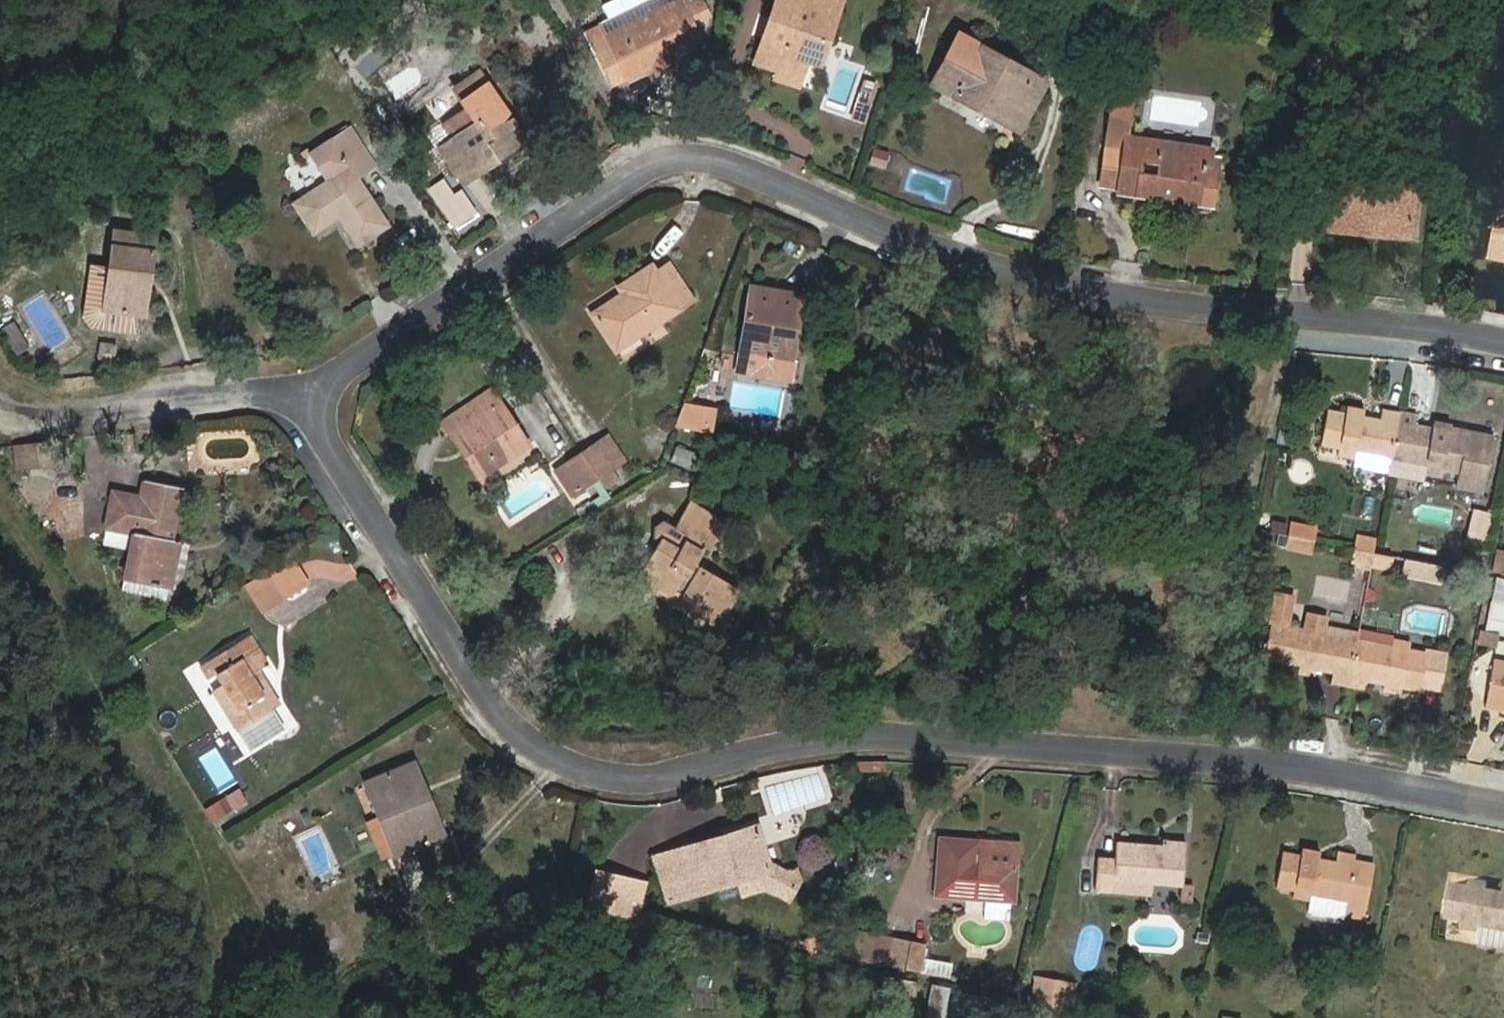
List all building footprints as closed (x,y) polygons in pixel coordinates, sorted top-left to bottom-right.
[(607,33),(676,0),(652,0),(588,31),(615,84),(629,77),(607,33)] [(701,0),(676,0),(607,33),(629,77),(700,42),(692,24),(709,16),(701,0)] [(836,0),(774,0),(768,17),(773,19),(767,35),(762,34),(754,60),(776,67),(798,75),(803,59),(811,35),(823,38),(828,22),(836,0)] [(763,16),(758,32),(762,34),(767,35),(773,19),(768,17),(763,16)] [(803,59),(819,65),(833,24),(828,22),(823,38),(811,35),(803,59)] [(959,86),(954,95),(1007,124),(1033,74),(960,35),(938,75),(959,86)] [(773,76),(795,83),(798,75),(776,67),(773,76)] [(1007,124),(1018,130),(1044,81),(1033,74),(1007,124)] [(938,75),(933,84),(954,95),(959,86),(938,75)] [(462,98),(476,119),(439,143),(465,181),(497,160),(498,162),(526,144),(503,108),(500,109),(483,85),(462,98)] [(1128,136),(1134,100),(1114,98),(1107,147),(1126,149),(1121,186),(1120,191),(1138,193),(1176,199),(1217,204),(1221,170),(1205,168),(1193,166),(1196,146),(1128,136)] [(312,152),(329,180),(295,201),(315,231),(340,214),(359,244),(388,226),(357,177),(363,173),(358,165),(369,157),(350,127),(312,152)] [(1205,168),(1208,147),(1196,146),(1193,166),(1205,168)] [(1107,147),(1103,185),(1121,186),(1126,149),(1107,147)] [(363,173),(375,166),(369,157),(358,165),(363,173)] [(449,172),(429,186),(456,226),(477,212),(449,172)] [(1418,187),(1337,179),(1331,230),(1368,233),(1368,226),(1413,230),(1418,187)] [(1137,202),(1174,207),(1176,199),(1138,193),(1137,202)] [(1493,257),(1503,258),(1503,194),(1493,257)] [(1368,233),(1413,238),(1413,230),(1368,226),(1368,233)] [(113,231),(103,309),(138,314),(143,269),(150,270),(155,236),(113,231)] [(619,286),(624,293),(595,312),(618,346),(691,298),(669,263),(656,271),(651,265),(619,286)] [(138,314),(145,315),(150,270),(143,269),(138,314)] [(799,297),(752,290),(743,352),(781,359),(786,326),(795,327),(799,297)] [(781,359),(789,360),(795,327),(786,326),(781,359)] [(528,444),(492,389),(453,415),(477,451),(472,454),(484,474),(528,444)] [(681,399),(678,425),(714,429),(716,403),(681,399)] [(1357,460),(1356,467),(1390,474),(1401,411),(1385,408),(1383,418),(1365,415),(1366,409),(1347,405),(1346,411),(1328,408),(1321,445),(1339,449),(1338,457),(1357,460)] [(1427,472),(1460,478),(1469,434),(1452,431),(1453,424),(1435,421),(1434,427),(1417,425),(1418,414),(1401,411),(1390,474),(1425,481),(1427,472)] [(472,454),(477,451),(453,415),(443,421),(479,477),(484,474),(472,454)] [(626,466),(610,439),(599,446),(616,472),(626,466)] [(50,462),(47,442),(24,445),(25,464),(50,462)] [(17,465),(25,464),(24,445),(15,446),(17,465)] [(601,482),(616,472),(599,446),(583,456),(601,482)] [(585,492),(601,482),(583,456),(568,465),(585,492)] [(572,500),(585,492),(568,465),(556,473),(572,500)] [(105,528),(132,534),(123,578),(170,587),(178,546),(169,544),(180,486),(145,479),(141,496),(113,491),(105,528)] [(687,535),(680,547),(661,537),(641,573),(684,598),(680,604),(718,626),(738,589),(695,564),(705,546),(710,548),(724,523),(688,504),(675,528),(687,535)] [(1294,517),(1287,545),(1314,552),(1321,524),(1294,517)] [(1378,538),(1359,535),(1356,549),(1375,552),(1378,538)] [(1356,549),(1353,561),(1372,565),(1375,552),(1356,549)] [(1498,550),(1495,570),(1503,571),(1503,551),(1498,550)] [(1372,565),(1392,569),(1394,556),(1375,552),(1372,565)] [(307,582),(290,555),(266,570),(282,596),(307,582)] [(1408,573),(1441,578),(1443,565),(1409,559),(1408,573)] [(680,604),(684,598),(641,573),(637,581),(680,604)] [(1495,584),(1486,638),(1503,642),(1503,586),(1495,584)] [(1333,672),(1331,683),(1350,686),(1359,637),(1360,631),(1308,620),(1306,628),(1286,625),(1279,662),(1299,666),(1298,674),(1316,677),(1317,670),(1333,672)] [(265,663),(248,634),(206,658),(221,684),(211,689),(236,730),(272,709),(250,673),(256,669),(265,663)] [(1425,670),(1445,673),(1449,653),(1411,647),(1412,642),(1394,639),(1393,644),(1359,637),(1350,686),(1368,690),(1369,680),(1386,682),(1385,690),(1402,693),(1403,686),(1422,690),(1422,687),(1425,670)] [(1502,666),(1495,703),(1503,705),(1503,666),(1502,666)] [(272,709),(278,706),(256,669),(250,673),(272,709)] [(1422,687),(1442,691),(1445,673),(1425,670),(1422,687)] [(433,838),(442,835),(412,763),(403,767),(433,838)] [(403,767),(364,782),(394,855),(433,838),(403,767)] [(763,789),(768,809),(830,793),(824,773),(763,789)] [(210,816),(249,801),(243,787),(205,802),(210,816)] [(774,886),(755,826),(676,850),(689,894),(738,879),(742,894),(774,886)] [(977,840),(939,837),(935,897),(1013,902),(1016,862),(977,860),(977,840)] [(1161,839),(1161,845),(1114,842),(1114,857),(1097,857),(1095,892),(1113,893),(1114,883),(1182,886),(1185,841),(1161,839)] [(1276,888),(1294,891),(1292,899),(1309,902),(1310,894),(1328,898),(1344,901),(1344,907),(1365,911),(1373,862),(1354,859),(1355,854),(1337,851),(1336,861),(1318,858),(1319,850),(1302,847),(1300,854),(1283,851),(1276,888)] [(670,899),(689,894),(676,850),(657,856),(670,899)] [(1452,882),(1445,920),(1462,923),(1461,929),(1478,933),(1479,926),(1503,930),(1503,890),(1503,891),(1488,888),(1489,881),(1471,878),(1470,885),(1452,882)] [(635,891),(595,883),(589,909),(623,916),(631,918),(635,891)] [(1308,911),(1325,914),(1328,898),(1310,894),(1309,902),(1308,911)] [(1342,916),(1363,920),(1365,911),(1344,907),(1342,916)] [(1503,938),(1503,930),(1479,926),(1478,933),(1503,938)] [(915,940),(885,934),(879,962),(909,969),(915,940)] [(915,993),(917,978),(893,976),(891,991),(915,993)] [(1042,978),(1035,977),(1030,1002),(1037,1003),(1042,978)] [(1068,1010),(1073,984),(1042,978),(1037,1003),(1068,1010)] [(1037,1003),(1030,1002),(1028,1012),(1059,1017),(1066,1017),(1068,1010),(1037,1003)]
